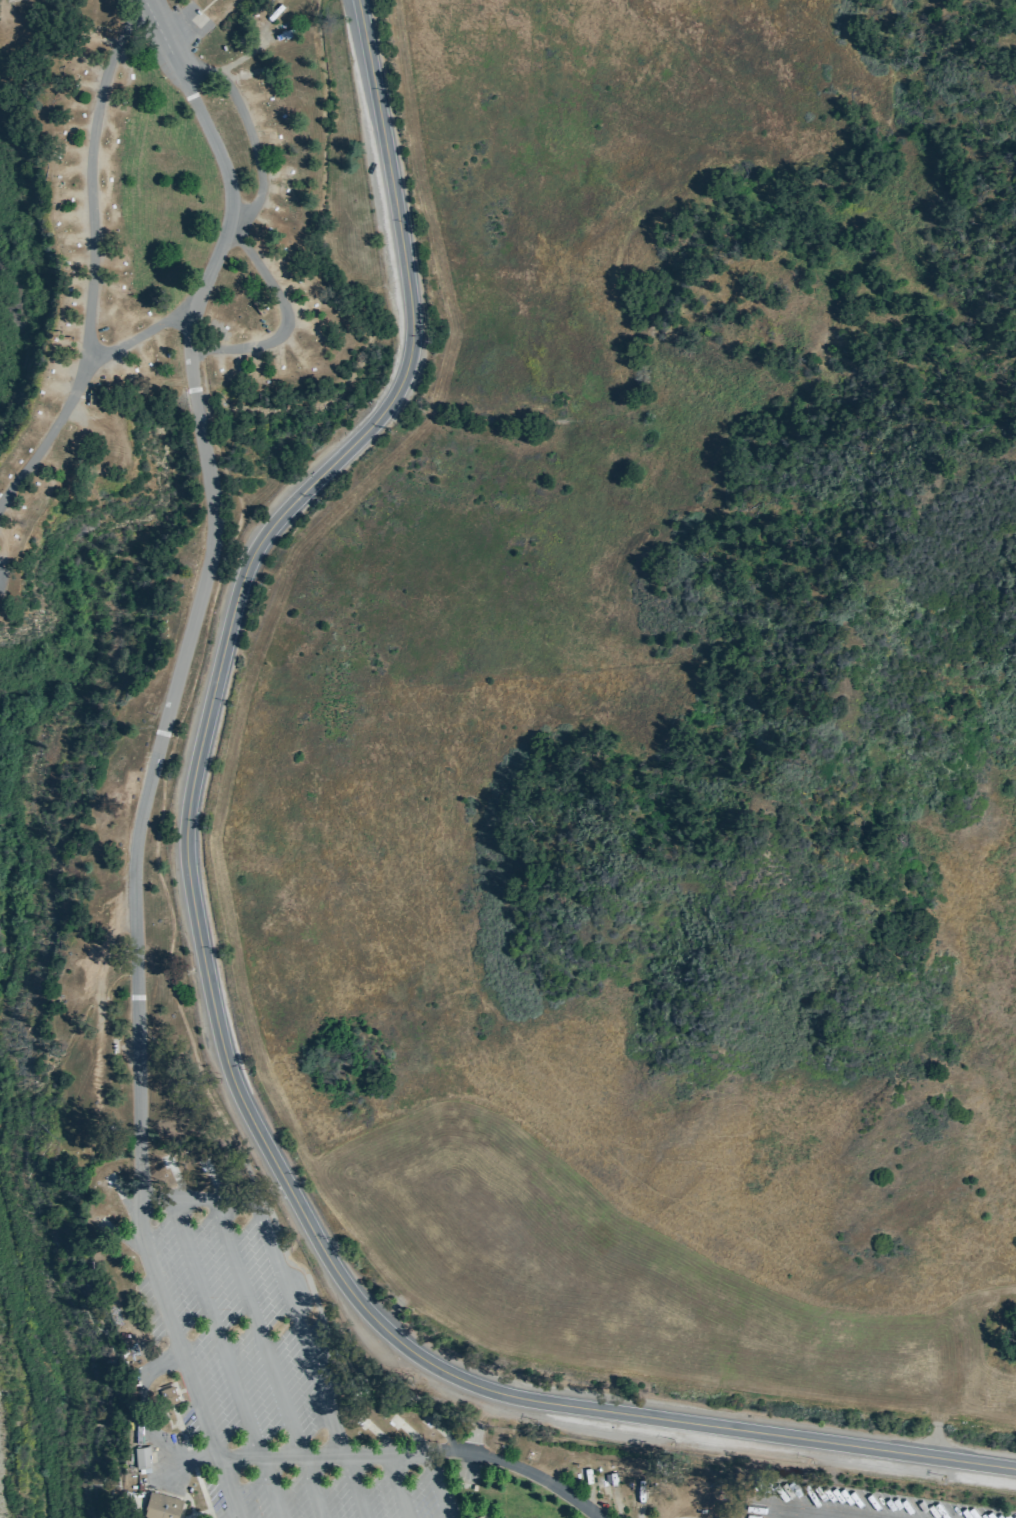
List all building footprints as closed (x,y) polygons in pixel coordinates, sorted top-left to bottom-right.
[(88,92),(89,82),(76,80),(74,89),(88,92)] [(171,1386),(161,1390),(158,1391),(163,1406),(176,1401),(171,1386)] [(148,1445),(133,1447),(135,1468),(150,1467),(148,1445)] [(148,1490),(141,1513),(147,1517),(176,1517),(181,1500),(148,1490)]
